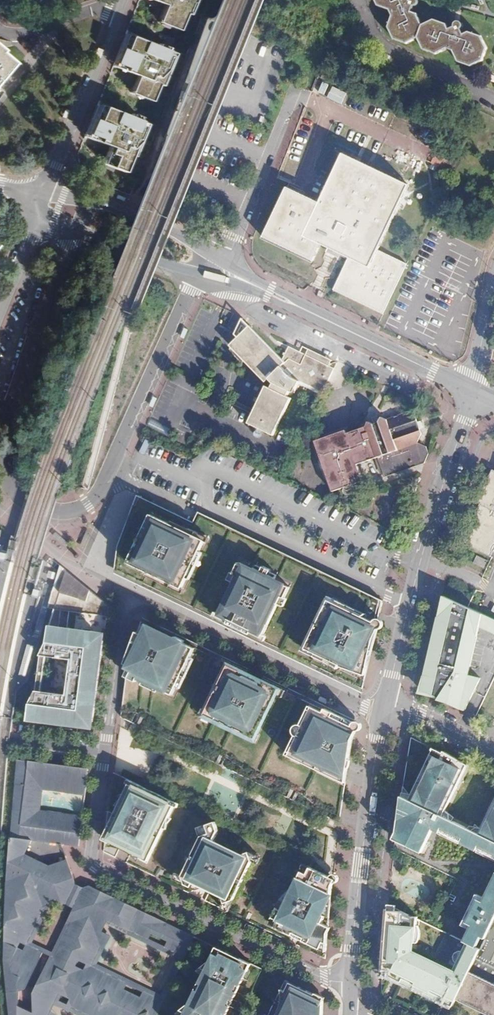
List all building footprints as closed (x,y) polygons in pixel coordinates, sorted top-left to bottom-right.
[(153,3),(153,5),(166,10),(159,28),(180,35),(186,19),(190,21),(198,0),(144,0),(153,3)] [(386,28),(391,40),(403,44),(415,39),(420,51),(432,55),(444,50),(445,53),(447,54),(450,53),(455,63),(467,68),(479,62),(484,50),(478,38),(466,34),(460,36),(458,31),(460,30),(461,28),(461,26),(460,24),(459,23),(456,22),(454,22),(452,23),(451,25),(451,27),(451,29),(446,31),(443,25),(432,21),(419,27),(414,15),(408,13),(410,8),(411,8),(413,8),(415,6),(416,5),(417,2),(416,0),(408,0),(407,1),(406,0),(373,0),(375,6),(387,10),(385,14),(386,16),(390,17),(386,28)] [(176,54),(126,35),(115,64),(127,69),(126,71),(140,76),(133,93),(154,101),(160,84),(164,86),(176,54)] [(12,62),(0,52),(0,76),(12,62)] [(148,123),(98,104),(87,133),(99,138),(98,140),(112,145),(105,162),(126,170),(132,154),(136,155),(148,123)] [(319,203),(287,187),(262,236),(312,260),(320,243),(348,257),(333,289),(382,313),(406,264),(377,250),(408,186),(343,154),(319,203)] [(248,326),(241,319),(235,335),(238,337),(248,326)] [(238,337),(229,346),(264,380),(267,377),(272,381),(270,388),(266,385),(247,423),(272,435),(291,398),(287,396),(290,390),(294,392),(299,381),(321,391),(331,370),(327,368),(325,362),(310,355),(303,358),(289,354),(283,359),(282,358),(248,326),(238,337)] [(299,350),(288,344),(282,358),(283,359),(289,354),(303,358),(310,355),(299,350)] [(301,346),(299,350),(310,355),(325,362),(328,364),(330,360),(301,346)] [(356,428),(329,438),(328,435),(322,437),(312,441),(331,490),(360,479),(354,463),(367,458),(366,454),(373,452),(374,455),(381,474),(421,460),(425,451),(423,445),(415,442),(418,432),(413,416),(401,411),(384,418),(378,415),(376,420),(373,422),(370,423),(365,421),(363,426),(356,428)] [(355,424),(328,435),(329,438),(356,428),(355,424)] [(492,470),(489,477),(493,479),(491,483),(487,481),(478,500),(481,501),(485,503),(483,507),(479,505),(461,542),(490,556),(493,548),(493,471),(492,470)] [(168,508),(137,493),(124,528),(145,538),(146,537),(140,535),(145,524),(149,526),(151,520),(159,524),(168,508)] [(194,521),(168,508),(159,524),(161,525),(163,521),(186,532),(188,529),(195,532),(193,536),(203,541),(198,551),(195,549),(190,560),(215,572),(236,529),(198,510),(194,521)] [(146,537),(145,538),(142,545),(136,543),(132,553),(135,554),(132,560),(142,565),(140,568),(152,574),(158,577),(164,580),(162,583),(169,586),(171,583),(181,588),(186,577),(183,575),(190,560),(195,549),(198,551),(203,541),(193,536),(195,532),(188,529),(186,532),(163,521),(161,525),(159,524),(151,520),(149,526),(145,524),(140,535),(146,537)] [(117,544),(114,568),(145,582),(148,581),(154,584),(159,589),(297,654),(311,618),(332,576),(236,529),(215,572),(190,560),(183,575),(186,577),(181,588),(171,583),(169,586),(162,583),(164,580),(158,577),(152,574),(140,568),(142,565),(132,560),(135,554),(132,553),(136,543),(142,545),(145,538),(124,528),(117,544)] [(488,562),(476,556),(473,564),(485,570),(488,562)] [(239,585),(229,604),(223,601),(217,612),(234,621),(238,613),(249,618),(245,626),(262,634),(267,623),(260,619),(270,599),(277,603),(280,596),(283,598),(288,587),(273,579),(274,577),(268,574),(270,569),(263,566),(261,570),(253,567),(252,569),(237,561),(232,573),(235,574),(232,581),(239,585)] [(110,607),(60,566),(58,572),(47,608),(108,616),(110,607)] [(383,600),(332,576),(311,618),(297,654),(321,666),(327,666),(329,661),(305,649),(330,597),(368,615),(365,618),(378,623),(383,600)] [(475,625),(477,612),(437,593),(416,686),(463,709),(479,677),(468,671),(475,625)] [(368,615),(330,597),(305,649),(329,661),(327,666),(334,669),(336,665),(341,667),(342,665),(366,674),(378,623),(365,618),(368,615)] [(477,612),(475,625),(493,634),(493,619),(477,612)] [(129,653),(127,674),(176,697),(180,688),(199,648),(175,637),(171,638),(167,636),(164,632),(142,622),(129,653)] [(95,722),(105,641),(94,639),(95,633),(50,626),(47,642),(42,655),(37,691),(31,704),(28,720),(82,727),(83,720),(95,722)] [(234,665),(199,648),(180,688),(176,697),(127,674),(121,716),(252,778),(269,730),(260,726),(255,736),(236,723),(236,724),(227,720),(228,720),(206,712),(210,702),(226,667),(234,665)] [(255,736),(260,726),(276,691),(274,683),(262,678),(260,682),(244,674),(246,670),(234,665),(226,667),(210,702),(206,712),(228,720),(227,720),(236,724),(236,723),(255,736)] [(334,669),(336,674),(364,687),(366,674),(342,665),(341,667),(336,665),(334,669)] [(274,683),(276,691),(260,726),(269,730),(284,688),(274,683)] [(293,693),(261,784),(341,823),(347,779),(320,766),(319,769),(288,754),(296,737),(293,734),(292,730),(292,726),(294,722),(296,720),(300,718),(303,718),(306,718),(312,704),(334,715),(335,714),(293,693)] [(293,734),(296,737),(288,754),(319,769),(320,766),(347,779),(354,739),(356,733),(346,728),(349,721),(335,714),(334,715),(312,704),(306,718),(303,718),(300,718),(296,720),(294,722),(292,726),(292,730),(293,734)] [(358,725),(349,721),(346,728),(356,733),(356,730),(358,725)] [(412,740),(402,795),(493,840),(493,779),(412,740)] [(31,840),(70,844),(72,831),(82,832),(84,814),(42,808),(42,804),(34,803),(36,787),(44,789),(87,794),(90,768),(63,765),(62,769),(54,768),(54,764),(20,759),(15,795),(12,832),(12,839),(20,839),(31,840)] [(148,858),(175,801),(130,779),(117,806),(109,802),(105,838),(109,840),(110,838),(120,843),(121,840),(126,831),(137,837),(133,846),(132,848),(142,853),(141,855),(148,858)] [(42,804),(44,789),(36,787),(34,803),(42,804)] [(402,795),(396,839),(423,852),(433,830),(493,859),(493,841),(402,795)] [(227,903),(235,900),(254,861),(251,852),(243,855),(215,841),(219,832),(218,821),(208,827),(211,834),(204,836),(184,876),(187,884),(193,887),(195,881),(224,894),(221,900),(227,903)] [(82,832),(72,831),(70,844),(80,845),(82,832)] [(137,837),(126,831),(121,840),(133,846),(137,837)] [(31,840),(20,839),(17,846),(7,842),(7,845),(20,852),(23,846),(28,847),(31,840)] [(7,845),(6,852),(34,864),(36,859),(20,852),(7,845)] [(49,865),(47,866),(40,862),(38,866),(34,864),(6,852),(0,915),(0,969),(4,1014),(31,1014),(21,1009),(22,990),(26,988),(27,986),(44,951),(31,946),(27,954),(23,952),(24,950),(18,947),(21,940),(19,939),(21,936),(29,940),(52,891),(63,897),(70,895),(76,883),(74,877),(68,860),(49,865)] [(307,873),(302,871),(283,910),(277,907),(273,916),(278,919),(275,926),(327,951),(333,878),(311,867),(307,873)] [(482,908),(476,905),(470,916),(476,919),(465,941),(466,942),(479,949),(493,918),(493,882),(482,908)] [(127,902),(126,904),(122,903),(123,900),(89,884),(84,886),(78,898),(81,905),(145,936),(149,927),(153,929),(151,932),(169,941),(170,938),(174,939),(170,948),(185,955),(195,934),(127,902)] [(416,931),(417,918),(388,904),(386,925),(382,972),(391,971),(396,962),(406,967),(402,976),(442,996),(447,987),(457,992),(479,949),(466,942),(464,947),(463,946),(451,970),(453,971),(452,973),(412,953),(414,931),(416,931)] [(74,931),(69,929),(61,945),(66,948),(64,952),(59,950),(39,991),(56,999),(60,990),(72,965),(76,958),(72,956),(74,952),(93,961),(105,936),(98,932),(100,928),(75,916),(71,925),(76,927),(74,931)] [(479,949),(455,998),(489,1014),(493,1014),(493,918),(479,949)] [(252,963),(218,947),(186,1014),(224,1014),(225,1012),(228,1014),(231,1006),(228,1005),(232,998),(235,999),(245,977),(242,976),(245,969),(248,971),(252,963)] [(402,976),(406,967),(396,962),(391,971),(402,976)] [(76,968),(72,965),(60,990),(65,992),(76,968)] [(77,998),(72,1007),(90,1014),(108,1014),(109,1013),(113,1014),(157,1014),(164,1000),(149,992),(145,1001),(141,999),(142,996),(125,988),(124,991),(121,989),(125,980),(92,965),(88,973),(84,972),(86,969),(77,965),(76,968),(65,992),(63,995),(71,999),(73,996),(77,998)] [(280,976),(262,1014),(323,1014),(324,998),(280,976)] [(21,1009),(31,1014),(60,1014),(66,1004),(56,999),(39,991),(27,986),(26,988),(22,990),(21,1009)] [(453,1001),(457,992),(447,987),(442,996),(453,1001)]
